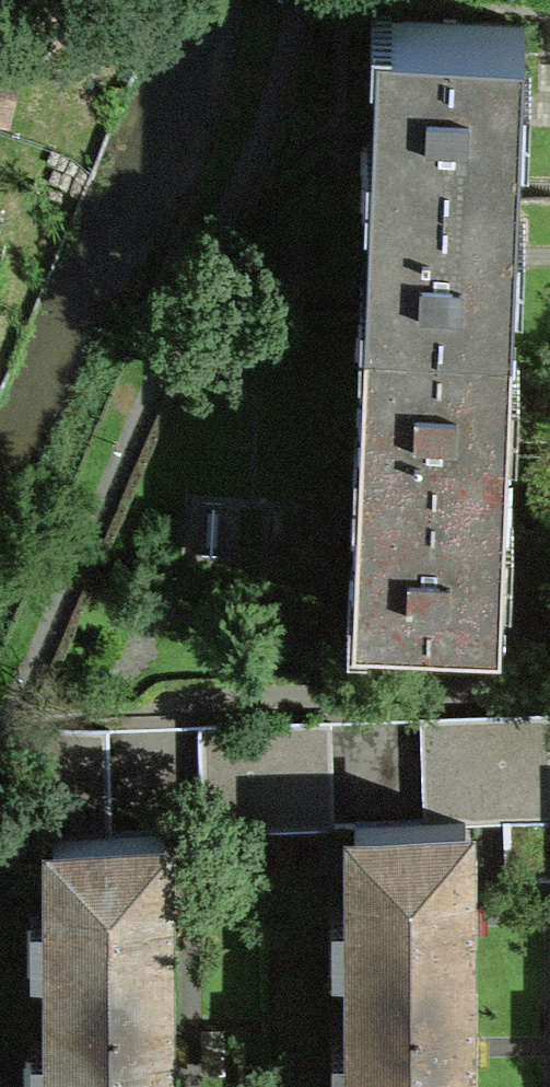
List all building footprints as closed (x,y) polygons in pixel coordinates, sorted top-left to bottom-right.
[(519,30),(371,24),(365,172),(513,179),(517,79),(519,30)] [(2,112),(18,48),(0,43),(0,111),(2,112)] [(513,179),(365,172),(359,319),(507,325),(511,225),(513,179)] [(353,465),(501,471),(505,371),(507,325),(359,319),(353,465)] [(501,471),(353,465),(347,613),(495,619),(499,518),(501,471)] [(419,829),(460,828),(523,825),(549,824),(549,797),(548,722),(415,726),(419,829)] [(193,734),(196,838),(328,833),(325,729),(193,734)] [(106,841),(103,737),(32,739),(35,844),(47,844),(106,841)] [(523,825),(525,879),(549,878),(549,824),(523,825)] [(460,871),(460,828),(419,829),(348,832),(349,974),(460,974),(460,871)] [(106,841),(47,844),(47,975),(159,975),(159,882),(159,839),(106,841)] [(349,1086),(461,1086),(460,1015),(460,974),(349,974),(349,1086)] [(159,1015),(159,975),(47,975),(47,1086),(159,1086),(159,1015)]
